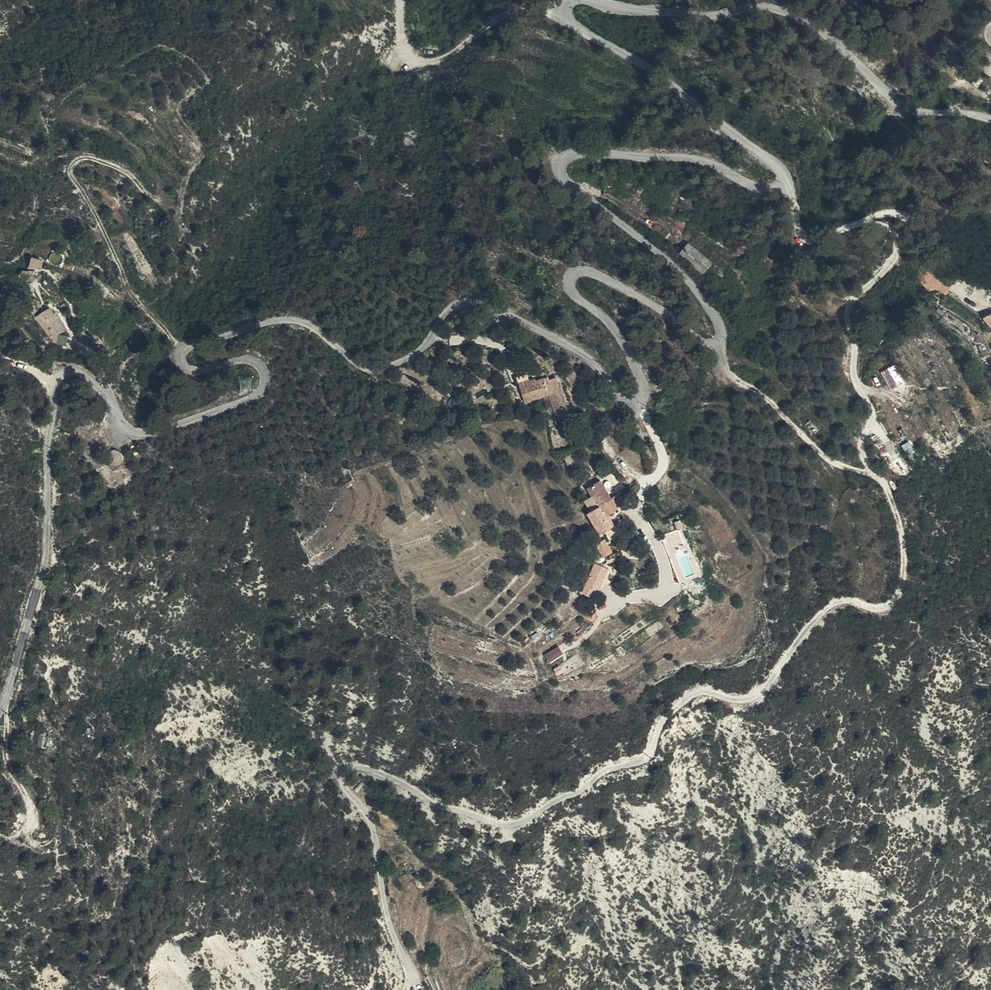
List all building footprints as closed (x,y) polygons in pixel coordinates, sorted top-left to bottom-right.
[(702,276),(713,263),(689,243),(678,255),(702,276)] [(40,260),(29,258),(28,265),(38,267),(40,260)] [(17,274),(22,280),(34,271),(25,270),(24,269),(17,274)] [(34,271),(22,280),(27,286),(40,276),(35,269),(34,271)] [(41,311),(41,312),(46,319),(48,318),(57,333),(65,329),(56,314),(54,311),(52,313),(48,307),(43,309),(41,311)] [(46,319),(41,312),(33,317),(41,328),(52,341),(55,345),(56,338),(57,334),(57,333),(48,318),(46,319)] [(903,376),(894,363),(884,369),(893,383),(903,376)] [(526,401),(548,394),(557,418),(569,414),(561,389),(559,390),(556,378),(549,381),(549,378),(544,380),(544,378),(536,380),(535,378),(520,383),(526,401)] [(567,421),(559,424),(563,437),(571,434),(567,421)] [(115,449),(113,449),(112,449),(111,450),(109,451),(108,452),(107,453),(107,455),(106,457),(106,458),(107,460),(108,462),(109,464),(110,464),(112,465),(114,466),(116,465),(118,465),(120,464),(121,463),(122,461),(123,459),(123,458),(123,456),(123,455),(122,453),(121,451),(119,450),(118,449),(117,449),(115,449)] [(909,470),(901,459),(894,465),(902,475),(909,470)] [(599,507),(612,499),(600,481),(588,489),(592,496),(584,501),(590,511),(599,507)] [(619,509),(612,499),(599,507),(606,517),(619,509)] [(604,555),(613,550),(606,537),(597,542),(604,555)] [(592,563),(602,566),(605,557),(595,554),(592,563)] [(593,595),(602,566),(592,563),(583,592),(593,595)] [(364,791),(357,783),(349,792),(356,799),(364,791)]
